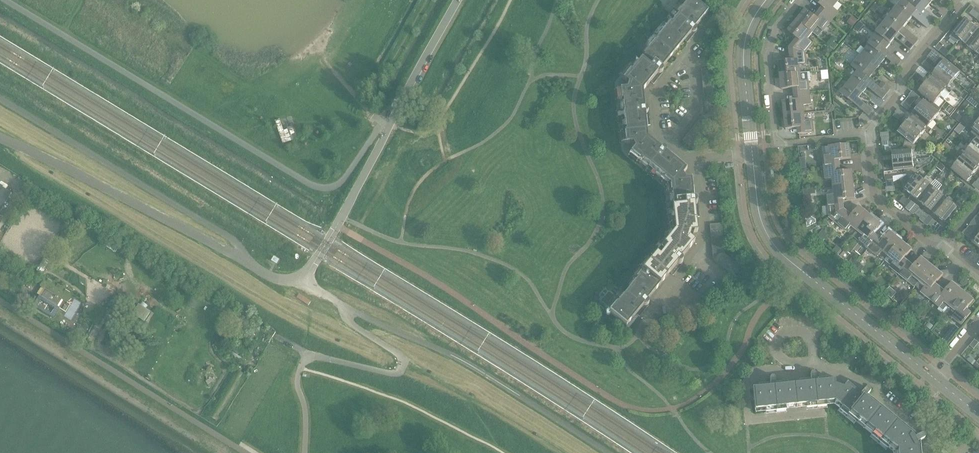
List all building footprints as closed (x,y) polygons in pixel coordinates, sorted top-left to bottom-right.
[(708,11),(694,0),(686,0),(675,13),(678,15),(671,23),(668,21),(657,35),(676,50),(690,32),(691,33),(692,33),(693,33),(694,32),(695,31),(696,29),(695,28),(695,27),(708,11)] [(838,2),(837,0),(814,0),(823,7),(819,12),(831,22),(839,12),(833,8),(838,2)] [(932,24),(904,0),(895,11),(908,22),(913,17),(928,29),(932,24)] [(930,3),(926,0),(906,0),(905,1),(904,0),(932,24),(936,19),(925,10),(930,3)] [(819,37),(831,22),(819,12),(815,17),(806,9),(797,20),(813,33),(819,37)] [(904,28),(908,22),(895,11),(886,22),(914,45),(918,40),(904,28)] [(854,15),(849,22),(854,26),(859,19),(854,15)] [(960,40),(973,24),(966,18),(953,34),(960,40)] [(808,39),(813,33),(797,20),(788,31),(798,38),(790,48),(806,53),(814,43),(808,39)] [(914,45),(886,22),(877,33),(891,44),(896,38),(910,50),(914,45)] [(978,31),(978,29),(973,24),(960,40),(967,45),(978,31)] [(978,45),(978,31),(967,45),(974,51),(978,45)] [(886,50),(891,44),(877,33),(869,43),(886,57),(892,62),(897,66),(901,61),(886,50)] [(661,68),(676,50),(657,35),(642,54),(644,56),(640,60),(638,58),(621,79),(627,84),(626,86),(642,91),(657,73),(658,74),(659,74),(660,74),(661,73),(662,72),(662,71),(662,70),(662,68),(661,68)] [(886,57),(869,43),(868,44),(868,45),(865,49),(862,46),(857,51),(861,54),(878,68),(886,57)] [(807,65),(806,53),(790,48),(791,60),(779,61),(781,75),(801,73),(800,65),(807,65)] [(878,68),(861,54),(851,66),(858,72),(868,80),(869,78),(878,68)] [(960,73),(945,60),(939,67),(954,80),(960,73)] [(893,71),(897,66),(892,62),(888,67),(893,71)] [(954,80),(939,67),(933,75),(934,75),(941,81),(939,83),(945,89),(947,86),(948,87),(954,80)] [(810,92),(809,80),(808,72),(801,73),(781,75),(782,89),(794,88),(794,94),(810,92)] [(879,87),(869,78),(868,80),(858,72),(850,82),(863,93),(868,87),(883,99),(887,93),(879,87)] [(945,89),(939,83),(941,81),(934,75),(932,78),(931,77),(925,84),(940,97),(946,90),(945,89)] [(859,99),(863,93),(850,82),(841,93),(869,116),(873,110),(859,99)] [(891,89),(883,82),(879,87),(887,93),(891,89)] [(940,97),(925,84),(919,92),(927,99),(925,101),(932,107),(934,104),(940,97)] [(647,138),(645,114),(646,114),(647,113),(648,111),(647,109),(646,108),(644,107),(642,91),(626,86),(625,89),(618,89),(623,144),(631,144),(632,146),(647,138)] [(811,104),(810,92),(794,94),(795,100),(783,101),(785,115),(805,113),(804,105),(811,104)] [(939,112),(941,110),(934,104),(932,107),(925,101),(924,101),(918,108),(934,120),(940,113),(939,112)] [(718,112),(717,106),(705,106),(705,112),(717,115),(718,113),(718,112)] [(934,120),(918,108),(912,115),(913,116),(920,121),(918,124),(925,129),(927,127),(928,128),(934,120)] [(714,121),(716,118),(717,115),(705,112),(701,117),(711,125),(714,121)] [(814,133),(813,120),(805,121),(805,113),(785,115),(786,129),(798,128),(799,134),(814,133)] [(925,129),(918,124),(920,121),(913,116),(911,118),(910,118),(904,125),(920,137),(926,130),(925,129)] [(711,125),(701,117),(698,122),(707,130),(711,125)] [(707,130),(698,122),(694,126),(703,135),(707,130)] [(920,137),(904,125),(898,132),(906,139),(904,145),(915,148),(916,146),(914,144),(920,137)] [(703,135),(694,126),(690,131),(699,139),(703,135)] [(699,139),(690,131),(686,136),(696,144),(699,139)] [(696,144),(686,136),(682,141),(692,149),(696,144)] [(686,171),(674,161),(665,154),(665,153),(666,152),(666,151),(665,149),(664,148),(663,148),(662,148),(661,148),(660,149),(647,138),(632,146),(633,148),(628,154),(667,186),(683,178),(682,176),(686,171)] [(851,159),(850,144),(830,146),(830,154),(823,155),(824,167),(840,166),(839,160),(851,159)] [(913,160),(912,151),(915,150),(915,148),(904,145),(902,151),(892,152),(893,162),(913,160)] [(971,146),(966,152),(967,153),(974,159),(971,161),(978,167),(978,166),(978,152),(971,146)] [(971,161),(974,159),(967,153),(965,156),(964,155),(958,162),(974,174),(978,168),(978,167),(971,161)] [(914,168),(913,160),(893,162),(894,171),(904,170),(907,176),(917,170),(916,168),(914,168)] [(974,174),(958,162),(952,170),(967,182),(974,174)] [(854,184),(852,170),(840,171),(840,166),(824,167),(825,179),(833,178),(833,186),(854,184)] [(911,195),(924,180),(917,174),(919,172),(917,170),(907,176),(900,180),(905,188),(904,189),(911,195)] [(918,201),(931,185),(933,183),(933,181),(926,176),(924,180),(911,195),(918,201)] [(696,234),(693,207),(696,205),(697,204),(697,203),(695,200),(693,200),(691,180),(684,180),(683,178),(667,186),(672,231),(689,237),(690,234),(696,234)] [(844,209),(843,199),(855,198),(854,184),(833,186),(834,194),(827,195),(829,217),(844,209)] [(925,207),(938,191),(931,185),(918,201),(925,207)] [(12,193),(2,187),(0,186),(0,213),(12,193)] [(932,212),(945,197),(938,191),(925,207),(932,212)] [(940,218),(952,203),(945,197),(932,212),(940,218)] [(907,207),(911,203),(911,202),(908,199),(907,200),(903,205),(907,207)] [(947,224),(959,208),(952,203),(940,218),(947,224)] [(857,231),(870,215),(859,206),(852,216),(844,209),(829,217),(847,232),(851,226),(857,231)] [(874,233),(881,224),(870,215),(857,231),(853,237),(868,249),(878,237),(874,233)] [(680,260),(694,244),(688,240),(689,237),(672,231),(642,267),(662,283),(676,265),(677,266),(679,266),(680,265),(682,263),(681,261),(680,260)] [(889,256),(901,240),(890,232),(883,241),(878,237),(868,249),(878,257),(882,251),(889,256)] [(905,259),(912,249),(901,240),(889,256),(895,261),(890,267),(893,269),(892,271),(897,275),(898,273),(900,274),(909,262),(905,259)] [(725,254),(724,248),(712,248),(712,254),(713,259),(725,254)] [(721,267),(729,258),(725,254),(713,259),(715,263),(721,267)] [(917,285),(932,266),(921,257),(914,266),(909,262),(900,274),(909,282),(911,280),(917,285)] [(726,271),(734,262),(729,258),(721,267),(726,271)] [(730,275),(738,265),(734,262),(726,271),(730,275)] [(735,279),(743,269),(738,265),(730,275),(735,279)] [(936,284),(943,275),(932,266),(917,285),(921,292),(931,300),(940,288),(936,284)] [(647,301),(662,283),(642,267),(624,291),(626,293),(623,296),(621,294),(607,311),(626,327),(643,306),(645,307),(647,307),(648,305),(648,302),(647,301)] [(67,303),(73,294),(46,278),(41,287),(46,290),(41,298),(40,297),(35,305),(54,317),(59,308),(58,307),(62,300),(67,303)] [(946,312),(963,291),(952,282),(945,291),(940,288),(931,300),(940,307),(938,310),(942,313),(946,312)] [(967,309),(974,300),(963,291),(946,312),(962,325),(972,313),(967,309)] [(88,348),(119,299),(111,295),(84,338),(82,337),(79,342),(88,348)] [(149,324),(155,314),(149,310),(143,320),(149,324)] [(834,404),(840,387),(836,386),(835,381),(817,382),(816,374),(815,373),(813,372),(811,373),(810,375),(811,383),(794,384),(796,408),(834,404)] [(796,408),(794,384),(776,386),(775,379),(774,377),(772,377),(770,378),(769,380),(770,387),(752,388),(755,412),(796,408)] [(917,443),(924,440),(925,439),(925,437),(923,435),(921,434),(913,439),(912,437),(865,399),(870,391),(870,389),(868,388),(865,389),(860,395),(847,384),(843,388),(840,387),(834,404),(893,452),(917,452),(917,443)]
